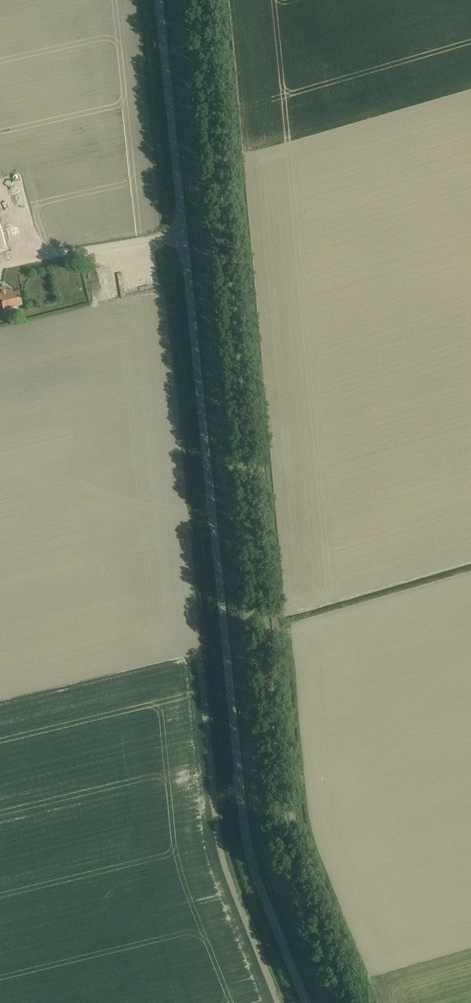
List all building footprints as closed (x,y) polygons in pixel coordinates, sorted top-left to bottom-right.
[(0,289),(0,307),(2,306),(3,310),(21,306),(18,293),(12,295),(12,291),(7,292),(6,287),(0,289)]
